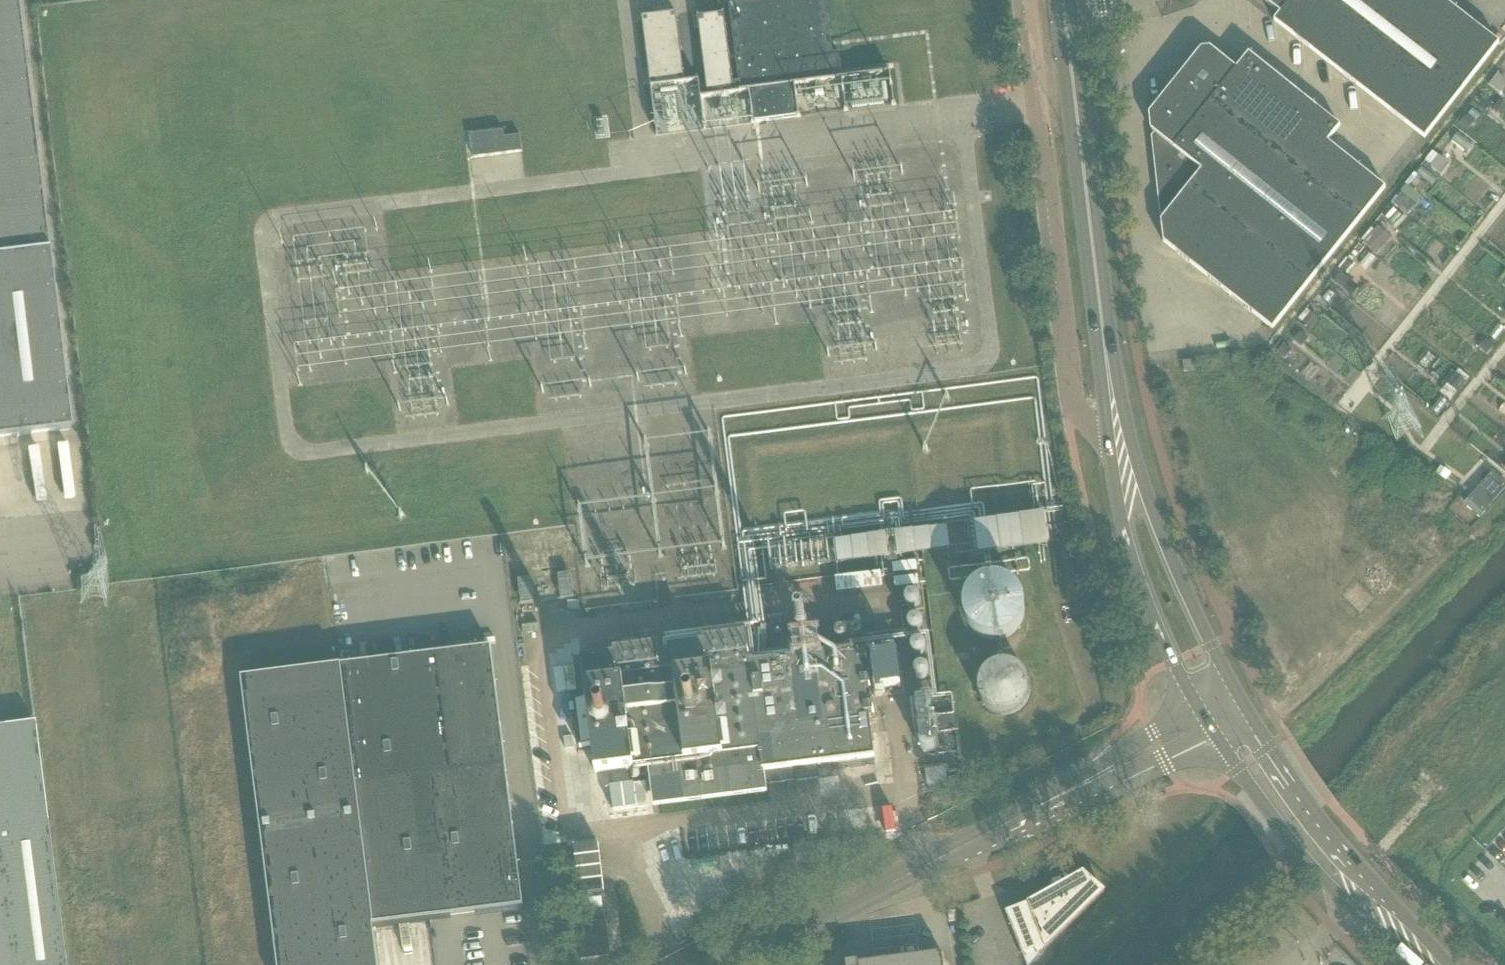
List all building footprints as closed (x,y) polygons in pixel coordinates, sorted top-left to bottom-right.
[(69,430),(17,0),(0,0),(0,439),(69,430)] [(896,104),(894,104),(890,72),(836,79),(835,73),(841,72),(839,53),(833,54),(826,0),(734,0),(728,1),(739,83),(733,84),(724,13),(723,13),(723,15),(699,18),(699,16),(698,16),(708,97),(701,98),(705,130),(896,105),(896,104)] [(1443,0),(1262,0),(1280,14),(1274,22),(1424,140),(1499,44),(1443,0)] [(705,130),(701,98),(699,81),(685,83),(676,14),(642,18),(657,136),(705,130)] [(1340,127),(1264,66),(1249,54),(1236,69),(1210,48),(1201,49),(1192,60),(1149,115),(1150,130),(1154,133),(1151,137),(1160,215),(1164,218),(1161,221),(1163,243),(1272,330),(1386,189),(1328,143),(1340,127)] [(1503,88),(1504,85),(1504,66),(1502,64),(1491,77),(1503,88)] [(503,131),(487,133),(490,156),(506,154),(504,138),(503,131)] [(487,133),(470,135),(473,158),(490,156),(487,133)] [(520,136),(504,138),(506,154),(522,152),(520,136)] [(1193,361),(1182,362),(1184,372),(1194,371),(1193,361)] [(1467,507),(1479,518),(1504,488),(1504,484),(1494,474),(1469,501),(1471,503),(1467,507)] [(559,574),(561,599),(574,597),(571,573),(559,574)] [(519,579),(522,604),(535,602),(532,577),(519,579)] [(1017,586),(996,581),(977,590),(968,610),(974,631),(992,643),(1014,641),(1029,625),(1030,603),(1017,586)] [(872,735),(870,721),(860,650),(751,663),(747,633),(725,636),(703,639),(703,643),(670,647),(670,650),(659,652),(657,641),(636,644),(616,646),(617,655),(581,659),(586,702),(574,703),(580,748),(592,747),(596,773),(640,767),(649,766),(654,807),(767,793),(766,786),(819,779),(818,766),(874,758),(872,735)] [(373,925),(433,918),(523,906),(490,647),(241,679),(277,964),(378,964),(373,925)] [(990,666),(992,713),(1034,711),(1032,664),(990,666)] [(0,726),(0,964),(64,964),(33,722),(0,726)] [(1027,904),(1007,912),(1028,964),(1033,964),(1046,951),(1104,894),(1081,874),(1027,904)] [(606,922),(577,926),(581,961),(611,957),(606,922)] [(430,944),(385,950),(387,964),(395,964),(404,964),(405,964),(416,964),(415,963),(427,961),(427,964),(433,964),(430,944)] [(942,954),(859,964),(859,961),(858,961),(858,964),(943,964),(942,954)]
